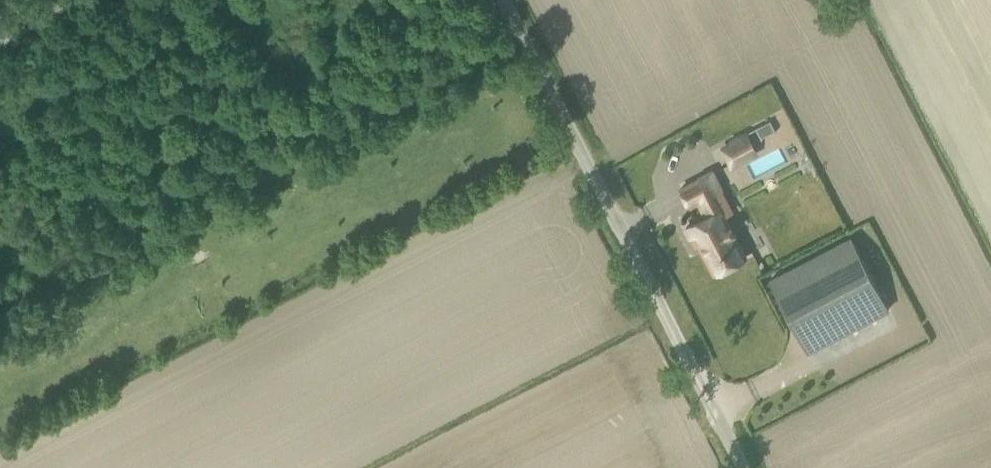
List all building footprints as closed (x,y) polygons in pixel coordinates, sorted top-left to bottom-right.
[(771,121),(756,128),(761,139),(776,131),(771,121)] [(731,169),(742,164),(730,142),(720,147),(731,169)] [(697,202),(705,217),(686,227),(695,244),(698,242),(714,272),(746,256),(722,208),(717,211),(709,196),(721,190),(712,172),(681,188),(690,206),(697,202)] [(889,308),(852,237),(771,279),(808,351),(889,308)]
